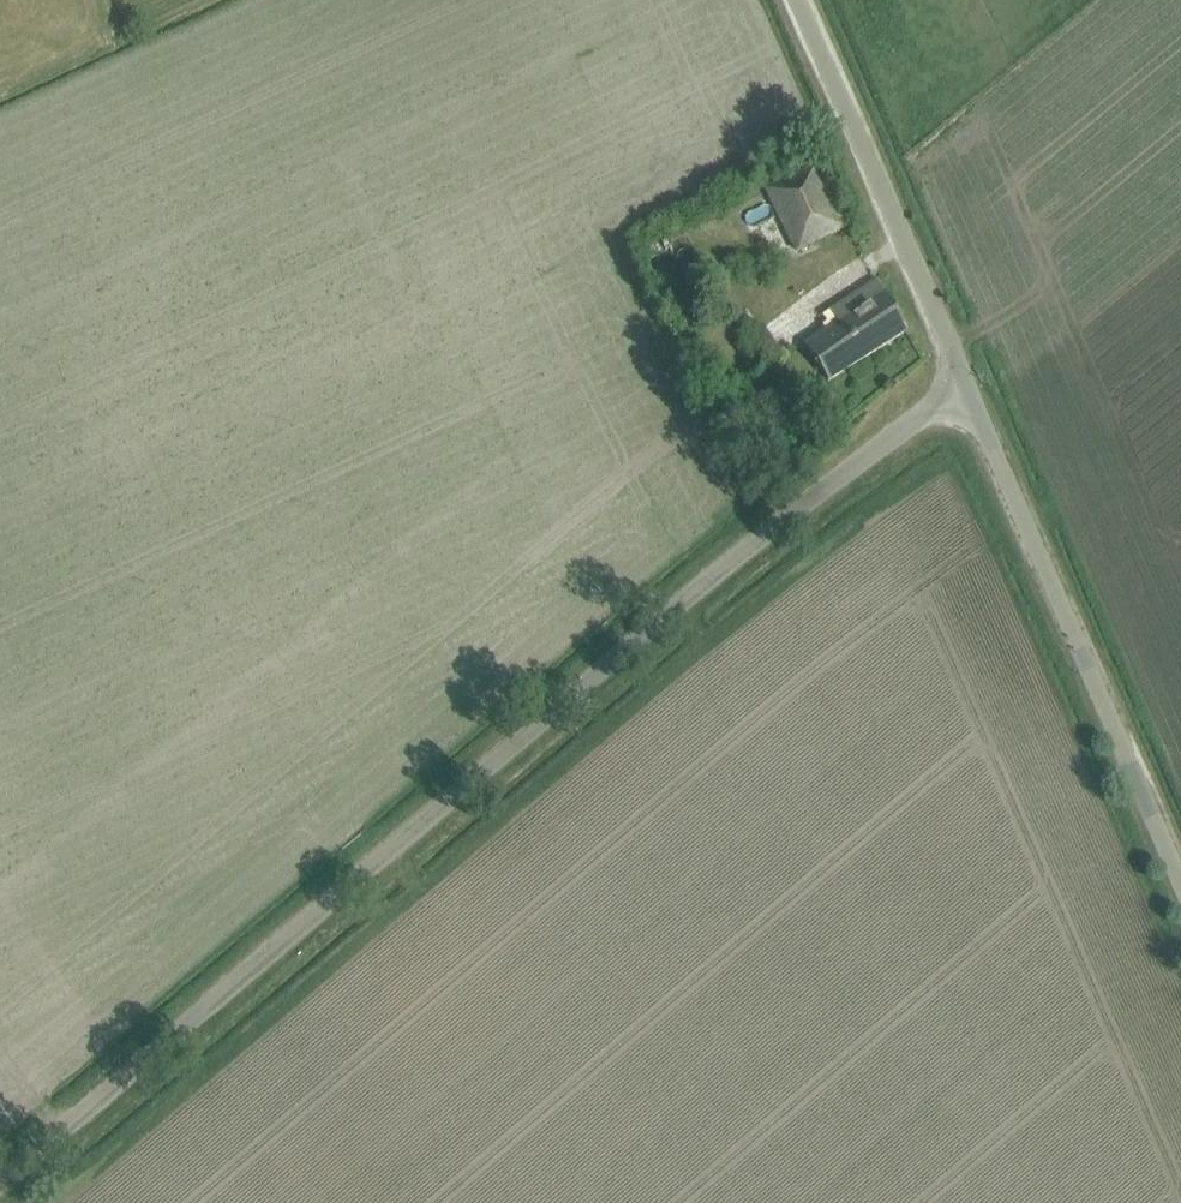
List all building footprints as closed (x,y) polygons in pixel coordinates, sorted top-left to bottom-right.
[(815,166),(794,176),(766,189),(797,250),(844,227),(815,166)] [(828,381),(907,330),(878,280),(857,292),(830,309),(840,326),(807,347),(828,381)] [(758,366),(780,351),(764,326),(741,340),(758,366)]
